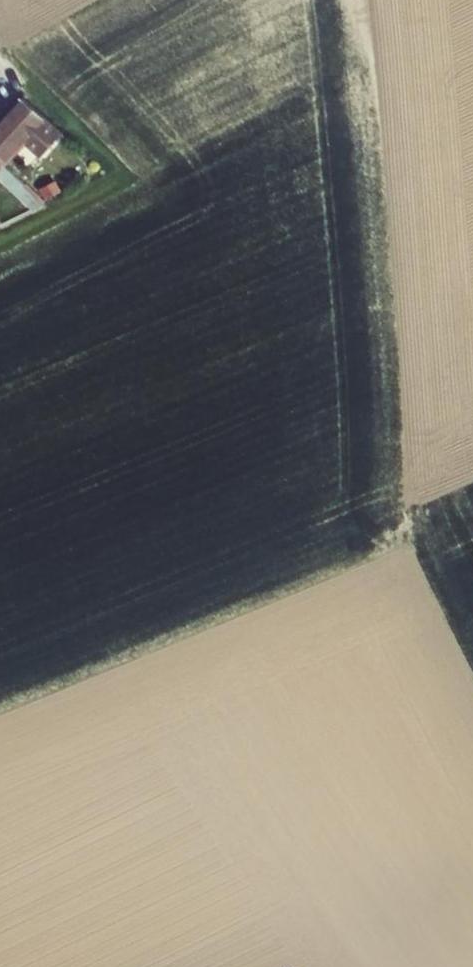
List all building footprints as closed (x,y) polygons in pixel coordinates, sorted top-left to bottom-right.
[(0,130),(0,166),(5,170),(29,146),(43,160),(64,138),(60,135),(31,110),(24,104),(0,130)] [(33,214),(44,210),(5,170),(0,166),(0,181),(33,214)]
